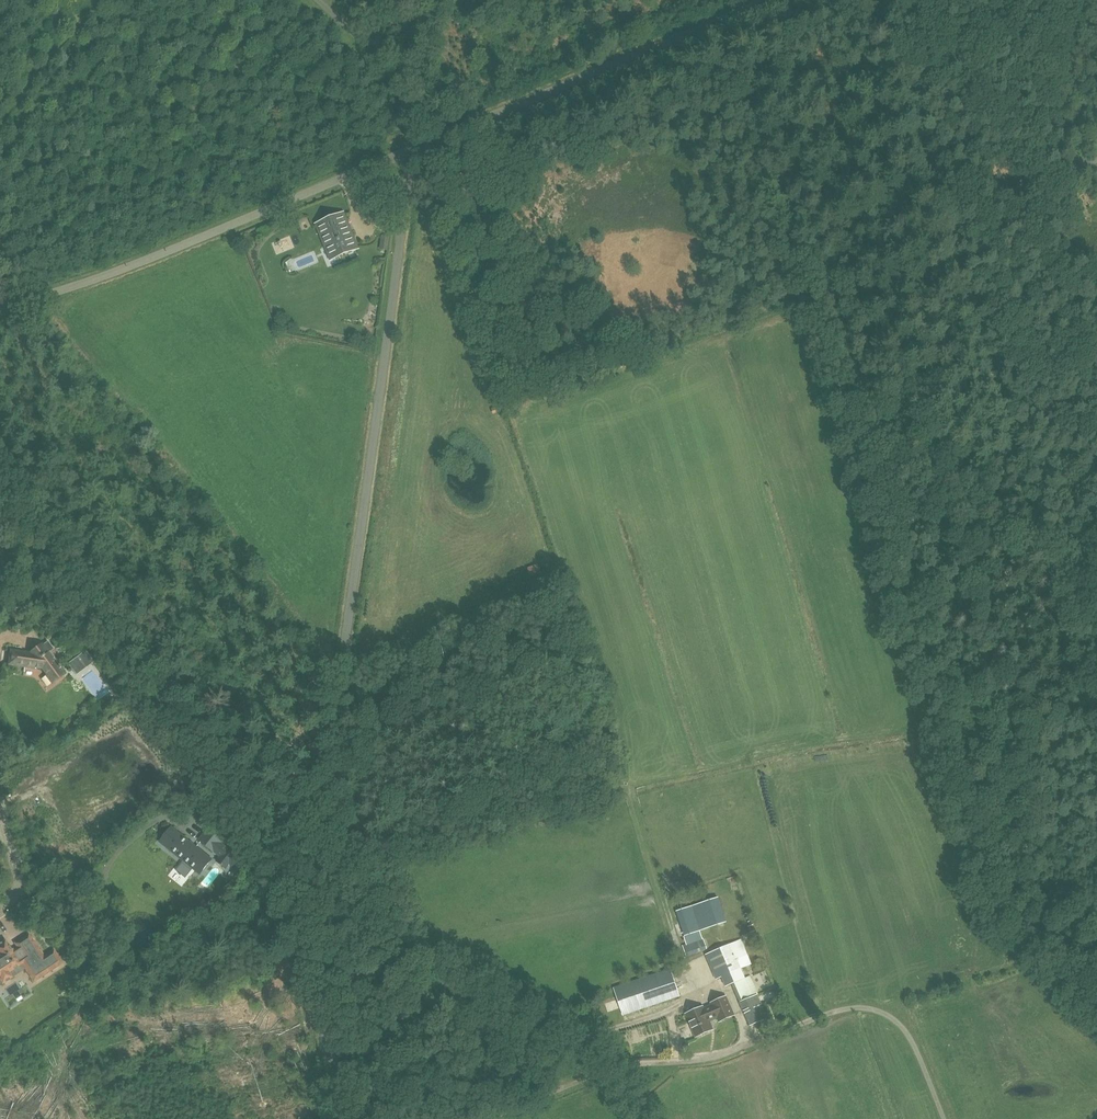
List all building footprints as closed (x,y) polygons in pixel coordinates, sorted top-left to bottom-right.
[(343,213),(317,224),(331,258),(356,248),(343,213)] [(390,236),(380,235),(379,249),(388,250),(390,236)] [(0,547),(0,566),(12,561),(5,545),(0,547)] [(14,594),(5,599),(12,611),(20,607),(14,594)] [(53,682),(63,674),(61,671),(62,670),(55,660),(55,659),(50,652),(53,649),(47,641),(29,654),(12,651),(10,664),(42,668),(53,682)] [(85,650),(67,663),(72,669),(74,667),(77,671),(92,660),(85,650)] [(211,860),(196,847),(171,827),(160,841),(200,873),(211,860)] [(227,848),(220,842),(222,839),(209,828),(199,840),(213,851),(213,850),(221,856),(217,861),(226,868),(229,863),(241,873),(248,865),(238,857),(239,855),(228,847),(227,848)] [(721,897),(679,910),(687,935),(730,922),(721,897)] [(12,977),(9,972),(21,964),(33,982),(62,962),(53,949),(44,955),(39,947),(38,948),(28,933),(14,943),(17,947),(13,949),(13,948),(11,949),(5,939),(0,942),(0,981),(2,984),(12,977)] [(692,941),(696,953),(702,951),(697,939),(692,941)] [(721,977),(725,987),(731,984),(739,1002),(740,1002),(749,1026),(767,1018),(756,995),(757,995),(750,976),(745,978),(737,959),(748,954),(741,939),(705,954),(715,979),(721,977)] [(623,1016),(679,996),(670,968),(613,987),(623,1016)] [(726,995),(709,1002),(710,1005),(704,1007),(703,1005),(684,1013),(694,1038),(713,1029),(710,1021),(717,1019),(718,1022),(735,1015),(726,995)] [(480,1065),(473,1069),(482,1091),(490,1088),(480,1065)] [(475,1093),(468,1096),(469,1103),(477,1101),(475,1093)]
